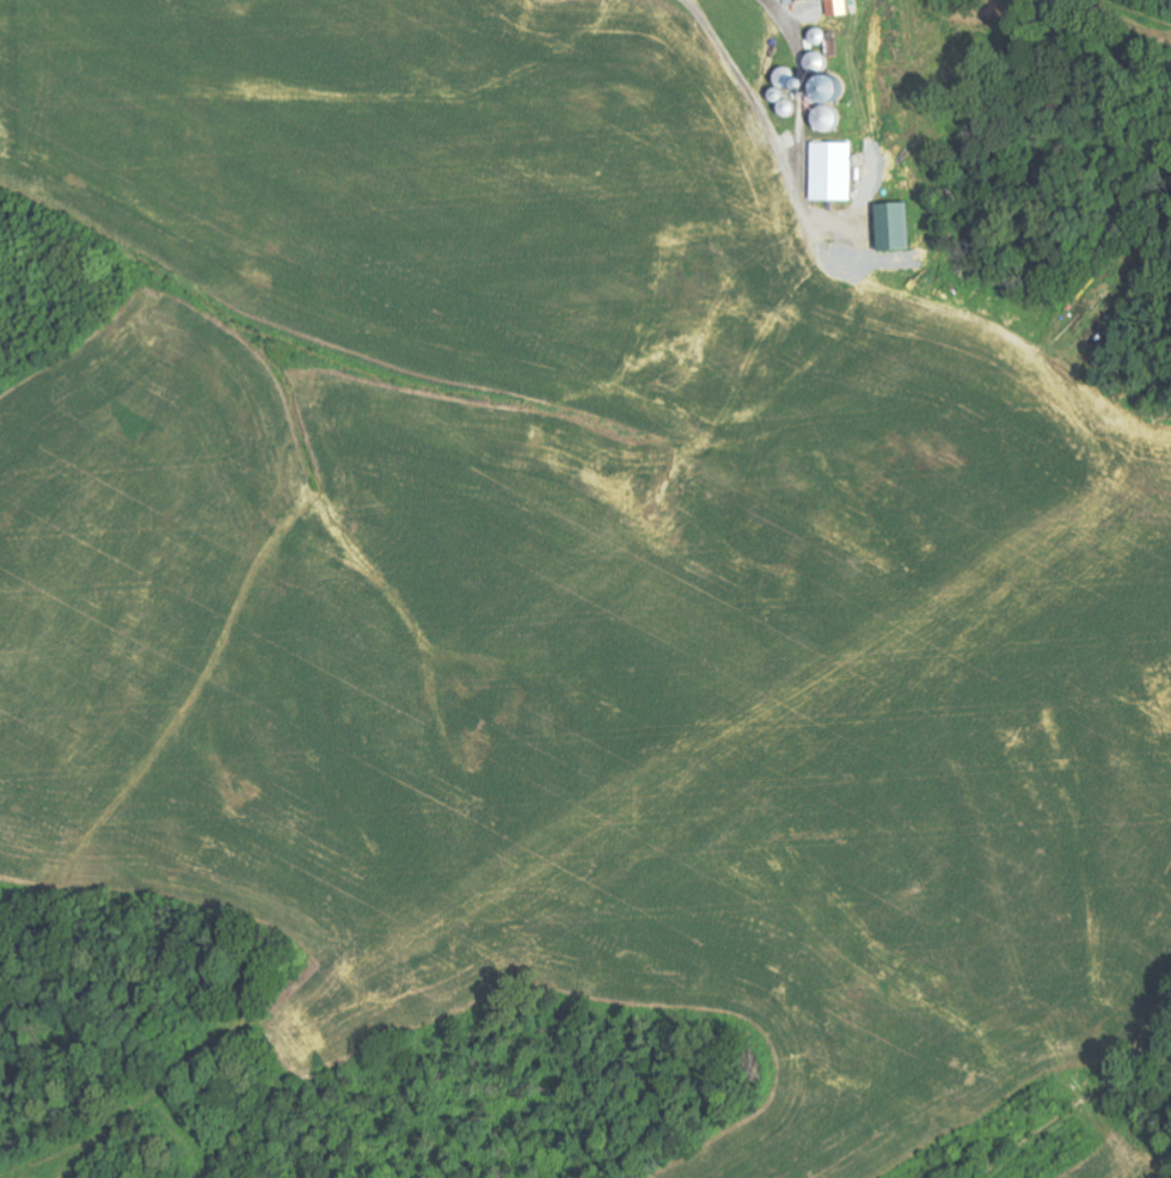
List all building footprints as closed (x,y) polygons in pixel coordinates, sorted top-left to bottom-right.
[(834,17),(855,15),(854,0),(833,0),(834,17)] [(784,70),(785,90),(803,89),(801,69),(784,70)] [(859,202),(860,144),(819,143),(818,201),(859,202)] [(919,204),(887,205),(888,251),(920,250),(919,204)]
